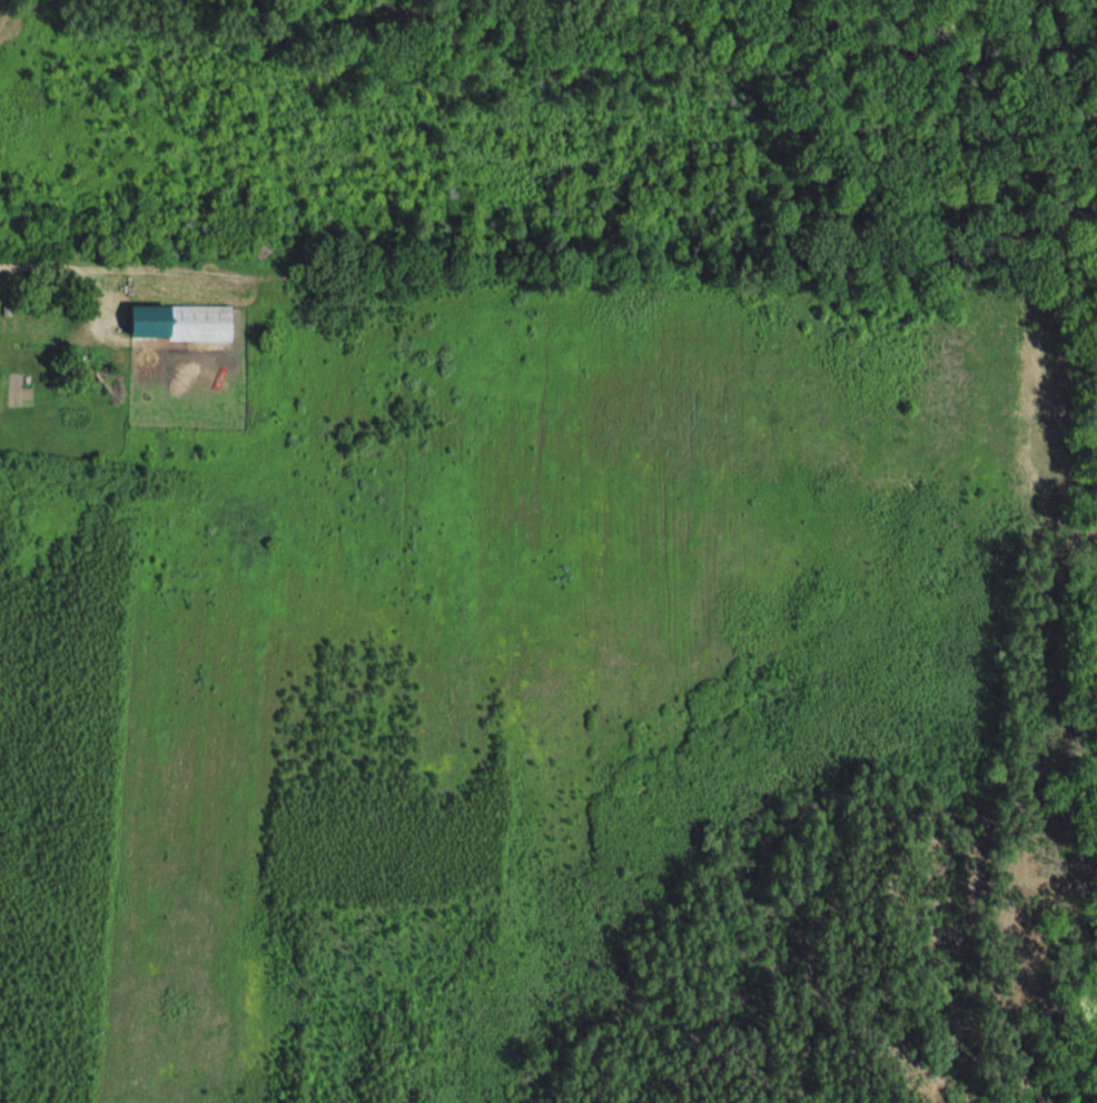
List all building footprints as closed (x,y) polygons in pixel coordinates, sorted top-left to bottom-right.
[(122,308),(122,341),(230,341),(230,308),(122,308)]
